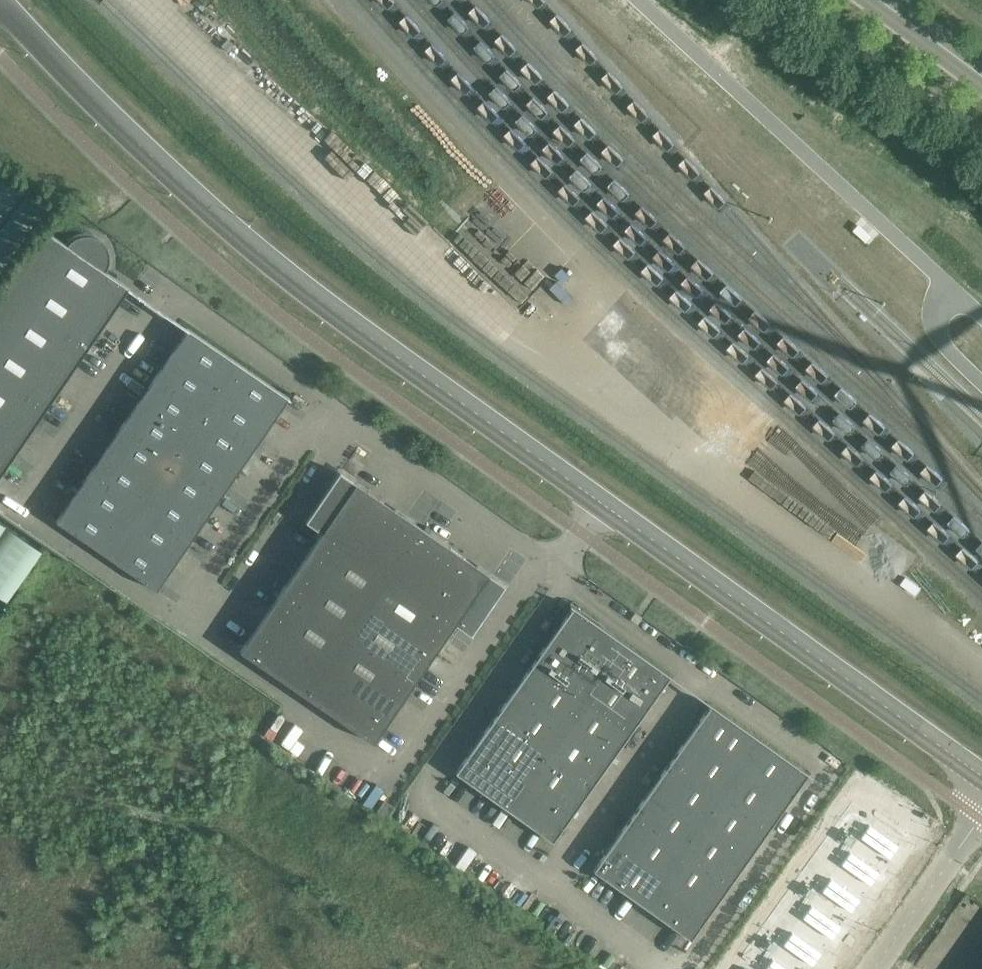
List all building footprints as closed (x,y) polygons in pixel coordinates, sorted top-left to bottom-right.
[(26,198),(0,179),(0,232),(26,198)] [(0,236),(0,276),(47,213),(28,199),(0,236)] [(130,289),(105,272),(107,269),(109,262),(109,255),(107,248),(103,242),(96,238),(90,236),(82,236),(75,238),(70,243),(68,245),(43,229),(42,230),(44,231),(24,260),(108,318),(127,289),(129,290),(130,289)] [(108,318),(24,260),(3,290),(87,348),(108,318)] [(130,289),(129,290),(185,328),(186,327),(130,289)] [(3,290),(0,295),(0,333),(66,378),(87,348),(3,290)] [(238,363),(186,327),(185,328),(187,330),(171,352),(221,387),(238,363)] [(0,333),(0,378),(45,409),(66,378),(0,333)] [(221,387),(171,352),(155,376),(205,411),(221,387)] [(290,398),(238,363),(221,387),(272,421),(275,416),(283,404),(287,398),(289,400),(290,398)] [(205,411),(155,376),(138,400),(188,435),(205,411)] [(0,378),(0,422),(24,439),(45,409),(0,378)] [(272,421),(221,387),(205,411),(255,445),(259,439),(267,427),(272,421)] [(188,435),(138,400),(122,424),(172,459),(188,435)] [(255,445),(205,411),(188,435),(239,469),(255,445)] [(0,422),(0,467),(4,469),(24,439),(0,422)] [(172,459),(122,424),(105,449),(155,483),(172,459)] [(239,469),(188,435),(172,459),(222,493),(239,469)] [(155,483),(105,449),(89,473),(139,507),(155,483)] [(222,493),(172,459),(155,483),(205,517),(222,493)] [(347,550),(380,501),(374,496),(367,492),(368,491),(367,490),(367,491),(353,481),(339,472),(327,490),(326,490),(305,521),(321,532),(347,550)] [(139,507),(89,473),(72,497),(122,531),(139,507)] [(205,517),(155,483),(139,507),(189,542),(205,517)] [(122,531),(72,497),(56,521),(106,555),(122,531)] [(388,578),(422,528),(408,519),(394,510),(395,509),(394,509),(393,510),(387,505),(380,501),(347,550),(388,578)] [(189,542),(139,507),(122,531),(172,566),(189,542)] [(8,531),(0,525),(0,543),(8,531)] [(428,606),(462,557),(456,553),(449,548),(450,547),(449,547),(435,538),(422,528),(388,578),(428,606)] [(172,566),(122,531),(106,555),(156,590),(172,566)] [(388,578),(347,550),(321,532),(301,562),(367,607),(388,578)] [(0,548),(0,599),(10,607),(45,557),(11,533),(0,548)] [(492,603),(504,585),(494,578),(476,566),(477,565),(476,565),(475,566),(468,561),(462,557),(428,606),(454,623),(470,634),(492,603)] [(367,607),(301,562),(280,591),(347,637),(367,607)] [(476,566),(504,585),(492,603),(495,605),(509,584),(478,563),(477,565),(476,566)] [(454,623),(428,606),(388,578),(367,607),(434,653),(454,623)] [(347,637),(280,591),(260,621),(327,667),(347,637)] [(621,641),(573,606),(553,634),(602,668),(621,641)] [(434,653),(367,607),(347,637),(414,683),(434,653)] [(643,617),(637,613),(631,621),(639,626),(644,618),(643,617)] [(327,667),(260,621),(240,651),(306,696),(327,667)] [(602,668),(553,634),(533,661),(582,696),(602,668)] [(414,683),(347,637),(327,667),(393,713),(414,683)] [(670,675),(621,641),(602,668),(650,703),(669,676),(670,675)] [(582,696),(533,661),(514,689),(562,724),(582,696)] [(393,713),(327,667),(306,696),(373,742),(393,713)] [(650,703),(602,668),(582,696),(630,730),(650,703)] [(710,704),(670,675),(669,676),(710,705),(710,704)] [(562,724),(514,689),(494,717),(543,751),(562,724)] [(630,730),(582,696),(562,724),(611,758),(630,730)] [(759,738),(710,704),(710,705),(691,731),(739,766),(759,738)] [(543,751),(494,717),(474,744),(523,779),(543,751)] [(611,758),(562,724),(543,751),(591,786),(611,758)] [(739,766),(691,731),(671,759),(720,794),(739,766)] [(807,773),(759,738),(739,766),(788,800),(807,773)] [(523,779),(474,744),(455,772),(503,806),(523,779)] [(591,786),(543,751),(523,779),(572,813),(591,786)] [(720,794),(671,759),(652,787),(700,821),(720,794)] [(788,800),(739,766),(720,794),(768,828),(788,800)] [(572,813),(523,779),(503,806),(552,841),(572,813)] [(700,821),(652,787),(632,814),(680,849),(700,821)] [(768,828),(720,794),(700,821),(749,856),(768,828)] [(386,817),(394,807),(384,800),(376,811),(386,817)] [(680,849),(632,814),(612,842),(661,877),(680,849)] [(749,856),(700,821),(680,849),(729,883),(749,856)] [(899,846),(870,825),(861,838),(890,858),(899,846)] [(661,877),(612,842),(593,870),(641,904),(661,877)] [(729,883),(680,849),(661,877),(709,911),(729,883)] [(879,872),(850,852),(841,864),(870,885),(879,872)] [(709,911),(661,877),(641,904),(690,939),(709,911)] [(860,899),(831,879),(822,891),(851,912),(860,899)] [(981,910),(981,901),(973,894),(969,900),(981,910)] [(840,926),(812,906),(803,918),(831,939),(840,926)] [(820,953),(792,932),(783,945),(811,965),(820,953)] [(773,959),(766,968),(786,968),(773,959)]
